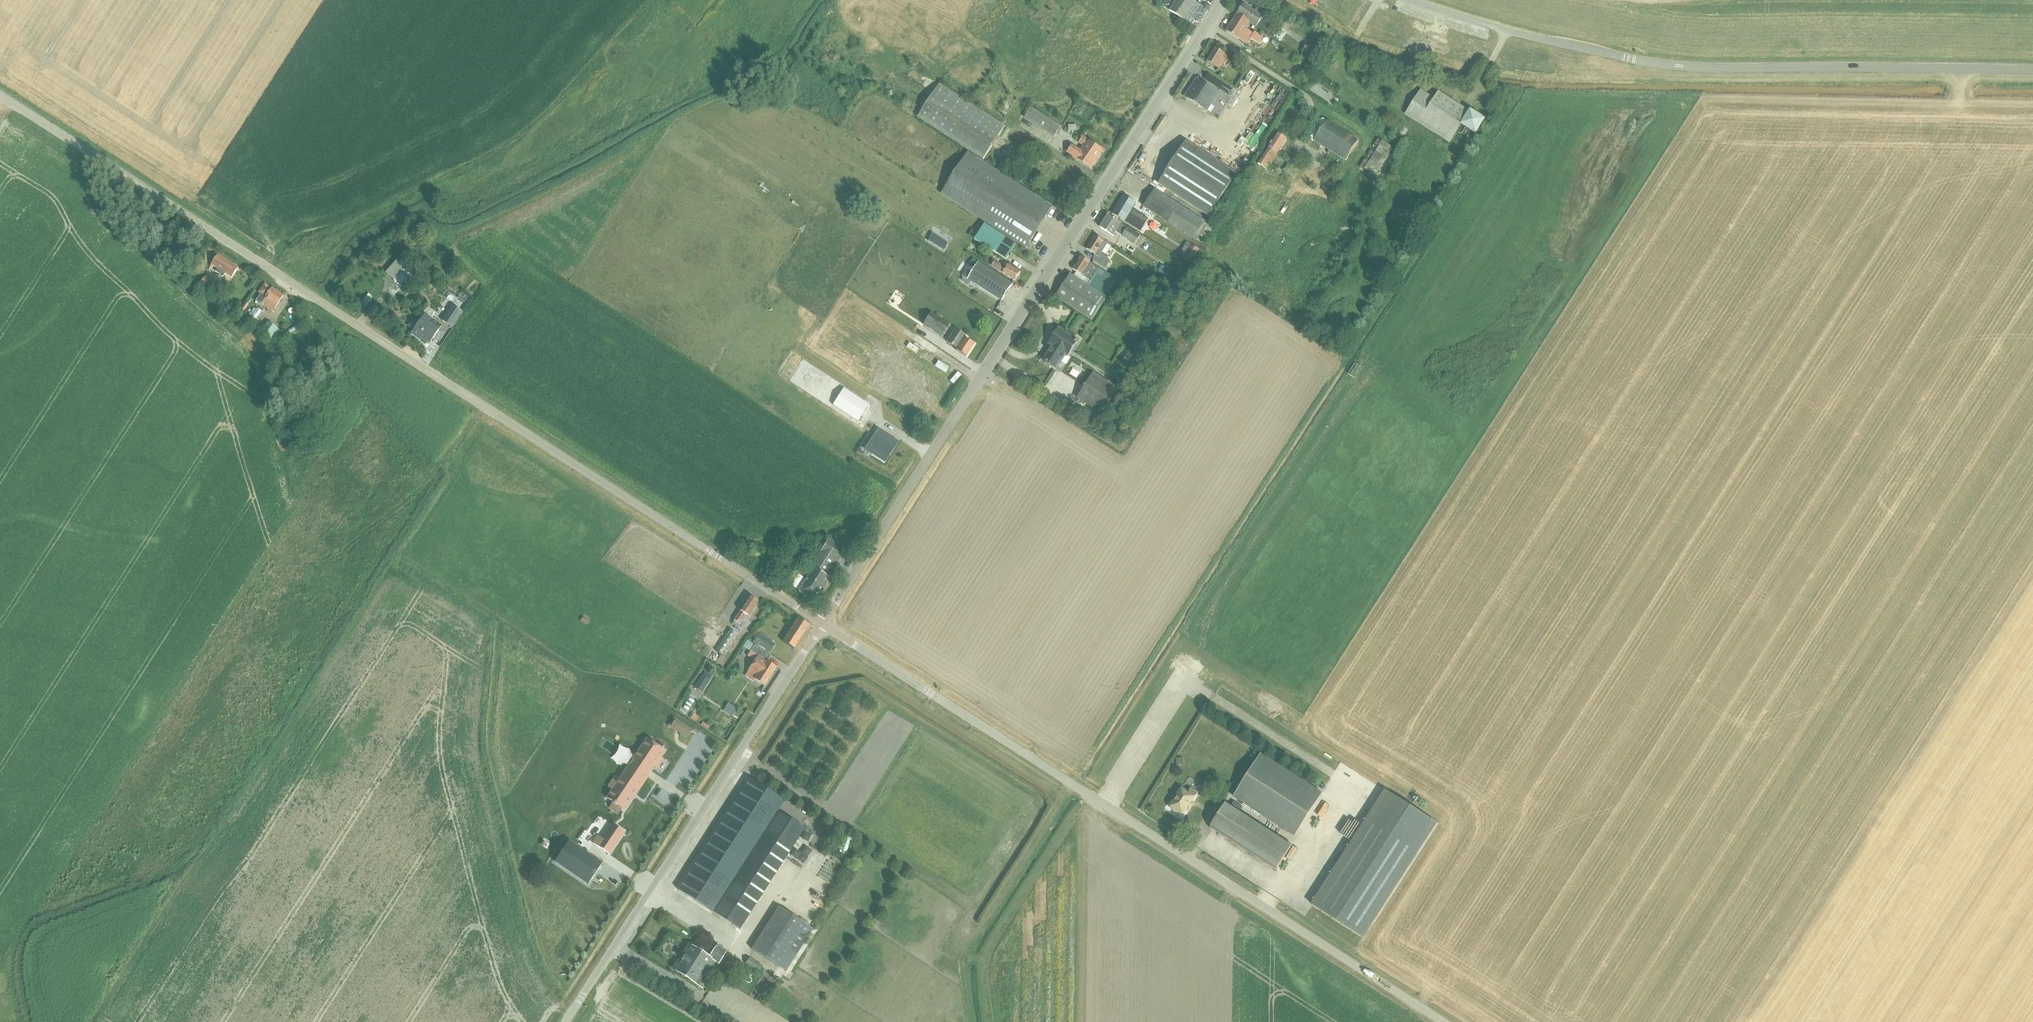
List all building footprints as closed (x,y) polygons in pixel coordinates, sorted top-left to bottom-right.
[(1197,3),(1192,0),(1166,0),(1165,3),(1166,4),(1164,7),(1185,21),(1197,3)] [(1243,4),(1237,13),(1251,22),(1257,26),(1263,17),(1265,14),(1257,9),(1255,12),(1243,4)] [(1251,22),(1237,13),(1226,31),(1248,44),(1251,39),(1259,44),(1263,37),(1254,32),(1253,34),(1246,29),(1251,22)] [(1280,37),(1283,32),(1278,29),(1272,36),(1282,43),(1285,39),(1280,37)] [(1311,59),(1317,49),(1308,43),(1301,52),(1311,59)] [(1216,49),(1208,62),(1220,69),(1226,60),(1223,58),(1225,54),(1216,49)] [(1251,88),(1258,77),(1250,72),(1243,82),(1251,88)] [(1210,102),(1217,92),(1197,79),(1192,86),(1195,87),(1193,91),(1192,91),(1187,98),(1207,111),(1212,104),(1210,102)] [(1217,88),(1228,95),(1233,89),(1221,81),(1217,88)] [(984,160),(1005,126),(940,84),(918,118),(984,160)] [(1421,92),(1407,114),(1433,131),(1440,135),(1447,140),(1449,141),(1460,124),(1475,134),(1483,121),(1438,93),(1433,100),(1421,92)] [(1272,96),(1266,103),(1270,106),(1276,99),(1272,96)] [(1055,137),(1061,126),(1031,107),(1024,118),(1055,137)] [(1253,116),(1249,120),(1256,126),(1260,121),(1253,116)] [(1346,161),(1359,141),(1327,121),(1314,141),(1346,161)] [(1268,170),(1278,154),(1287,140),(1278,134),(1258,164),(1268,170)] [(1091,168),(1103,150),(1083,137),(1079,143),(1083,146),(1080,150),(1072,145),(1068,152),(1076,158),(1091,168)] [(1377,138),(1360,167),(1376,177),(1393,148),(1377,138)] [(1159,184),(1210,217),(1237,175),(1186,142),(1159,184)] [(942,195),(1026,249),(1053,207),(969,153),(942,195)] [(1290,161),(1284,170),(1291,174),(1297,165),(1290,161)] [(1195,241),(1206,223),(1155,190),(1144,208),(1195,241)] [(1114,213),(1113,214),(1129,224),(1141,231),(1148,219),(1136,212),(1131,209),(1135,202),(1125,196),(1114,213)] [(1135,245),(1141,236),(1109,215),(1100,228),(1113,237),(1116,232),(1135,245)] [(1165,236),(1170,229),(1153,217),(1148,224),(1165,236)] [(1006,260),(1016,244),(985,224),(975,240),(1006,260)] [(1112,247),(1107,244),(1095,236),(1087,249),(1095,255),(1093,261),(1105,269),(1110,261),(1107,258),(1108,256),(1107,255),(1112,247)] [(943,240),(938,248),(943,251),(948,243),(943,240)] [(1137,245),(1143,249),(1146,243),(1141,240),(1137,245)] [(1184,259),(1191,263),(1199,250),(1192,246),(1184,259)] [(232,277),(239,267),(219,254),(211,267),(213,268),(214,266),(218,269),(216,271),(224,276),(226,273),(232,277)] [(1082,257),(1074,270),(1091,281),(1088,286),(1071,275),(1056,297),(1092,320),(1107,298),(1107,297),(1118,280),(1082,257)] [(973,259),(962,276),(1002,301),(1013,284),(973,259)] [(1015,281),(1020,272),(1009,265),(1007,268),(995,261),(992,266),(1004,273),(1004,274),(1015,281)] [(1167,280),(1172,271),(1156,264),(1152,273),(1167,280)] [(407,266),(393,281),(401,288),(415,273),(407,266)] [(207,292),(215,284),(206,276),(198,285),(207,292)] [(1141,278),(1136,284),(1141,288),(1146,281),(1141,278)] [(261,291),(262,294),(257,302),(262,305),(273,313),(283,295),(272,288),(271,288),(266,285),(264,286),(261,291)] [(364,293),(355,304),(362,309),(370,298),(364,293)] [(246,302),(239,311),(242,314),(249,305),(246,302)] [(452,304),(442,321),(453,328),(463,312),(452,304)] [(257,308),(247,323),(251,326),(261,312),(257,308)] [(931,313),(924,325),(941,336),(949,324),(931,313)] [(439,330),(441,326),(431,319),(424,314),(418,323),(415,321),(413,320),(411,321),(409,323),(410,326),(411,328),(414,330),(411,334),(419,338),(420,336),(430,342),(439,330)] [(268,321),(261,332),(272,339),(278,329),(268,321)] [(1067,357),(1078,341),(1059,328),(1048,345),(1052,347),(1043,361),(1057,369),(1066,356),(1067,357)] [(966,357),(974,344),(964,337),(965,336),(955,329),(947,342),(957,348),(955,350),(966,357)] [(905,342),(902,346),(912,353),(915,349),(905,342)] [(919,353),(917,358),(927,363),(930,358),(919,353)] [(1093,373),(1077,399),(1103,414),(1119,389),(1093,373)] [(843,388),(832,405),(857,421),(868,405),(843,388)] [(885,462),(898,442),(879,429),(874,437),(880,441),(872,453),(885,462)] [(815,599),(828,577),(825,576),(834,559),(837,561),(845,547),(827,537),(819,551),(818,550),(806,572),(810,574),(799,592),(811,599),(815,599)] [(750,596),(734,620),(740,624),(741,625),(747,615),(749,616),(758,601),(750,596)] [(800,640),(810,625),(799,618),(789,633),(783,642),(794,649),(800,640)] [(733,631),(719,653),(724,656),(738,634),(733,631)] [(754,642),(770,653),(775,645),(759,634),(754,642)] [(747,640),(743,647),(750,651),(758,656),(754,661),(748,671),(752,673),(757,676),(754,680),(764,686),(776,667),(767,661),(771,655),(765,651),(755,645),(747,640)] [(702,676),(694,688),(701,692),(708,680),(702,676)] [(727,717),(733,709),(724,702),(718,711),(727,717)] [(692,713),(688,718),(695,722),(698,717),(692,713)] [(676,719),(670,727),(687,738),(693,730),(676,719)] [(607,798),(613,803),(613,804),(615,805),(617,806),(617,805),(622,809),(623,809),(624,810),(632,798),(653,767),(656,769),(660,763),(663,759),(660,757),(662,754),(664,751),(647,739),(627,768),(619,780),(612,790),(607,798)] [(613,748),(609,762),(625,767),(630,752),(613,748)] [(1235,798),(1294,835),(1321,794),(1262,756),(1235,798)] [(700,856),(678,891),(713,913),(740,930),(759,899),(804,828),(778,811),(785,801),(767,789),(750,779),(738,797),(700,856)] [(1192,802),(1197,794),(1191,790),(1189,793),(1182,789),(1176,798),(1175,797),(1170,807),(1183,815),(1187,809),(1189,810),(1193,803),(1192,802)] [(1386,792),(1312,904),(1362,936),(1436,824),(1386,792)] [(1276,870),(1292,845),(1227,803),(1211,828),(1276,870)] [(582,833),(587,836),(595,826),(590,823),(582,833)] [(598,836),(593,844),(609,854),(624,832),(613,825),(603,840),(598,836)] [(569,841),(555,862),(567,870),(588,885),(602,863),(603,863),(569,841)] [(587,897),(602,907),(607,899),(592,889),(587,897)] [(778,907),(752,949),(758,954),(785,971),(786,971),(797,954),(812,929),(806,925),(778,907)] [(676,971),(703,988),(708,980),(707,979),(711,972),(709,971),(715,962),(719,964),(727,951),(717,945),(709,956),(692,945),(676,971)] [(746,964),(758,972),(759,972),(763,966),(750,958),(746,964)]
